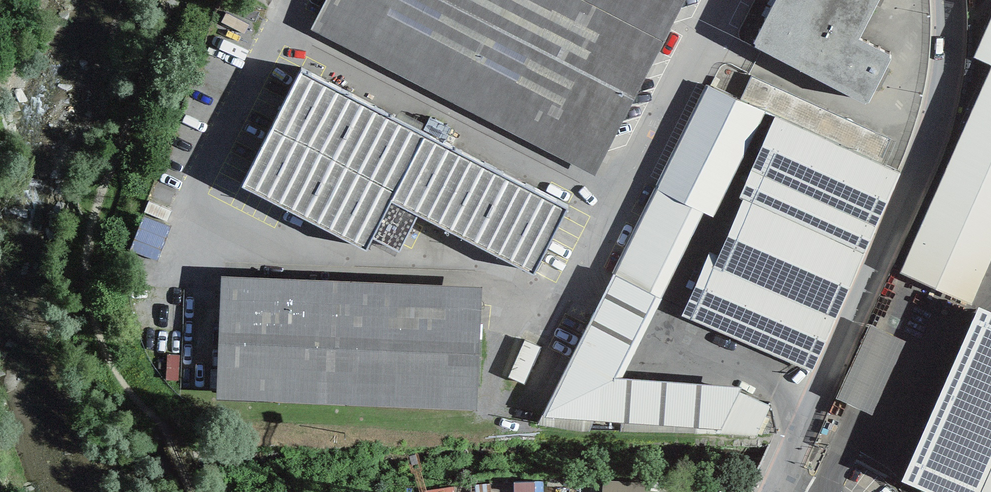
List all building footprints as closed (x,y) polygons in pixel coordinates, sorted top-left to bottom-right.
[(313,25),(594,172),(684,0),(326,0),(313,25)] [(753,47),(867,105),(892,57),(860,39),(879,0),(777,0),(753,47)] [(973,59),(990,66),(899,273),(971,304),(990,260),(990,18),(973,59)] [(574,208),(300,65),(237,186),(366,252),(371,241),(397,255),(416,219),(536,282),(574,208)] [(766,108),(705,78),(541,420),(716,433),(717,428),(757,430),(770,399),(738,387),(741,377),(624,368),(703,208),(713,213),(766,108)] [(904,163),(774,105),(735,190),(745,195),(719,253),(711,250),(684,310),(812,367),(904,163)] [(162,264),(172,227),(145,220),(135,257),(162,264)] [(343,405),(348,283),(222,278),(217,400),(343,405)] [(348,283),(343,405),(478,411),(482,288),(348,283)] [(981,300),(907,466),(966,491),(969,491),(974,481),(990,488),(990,304),(981,300)] [(602,481),(601,491),(650,491),(650,484),(602,481)]
